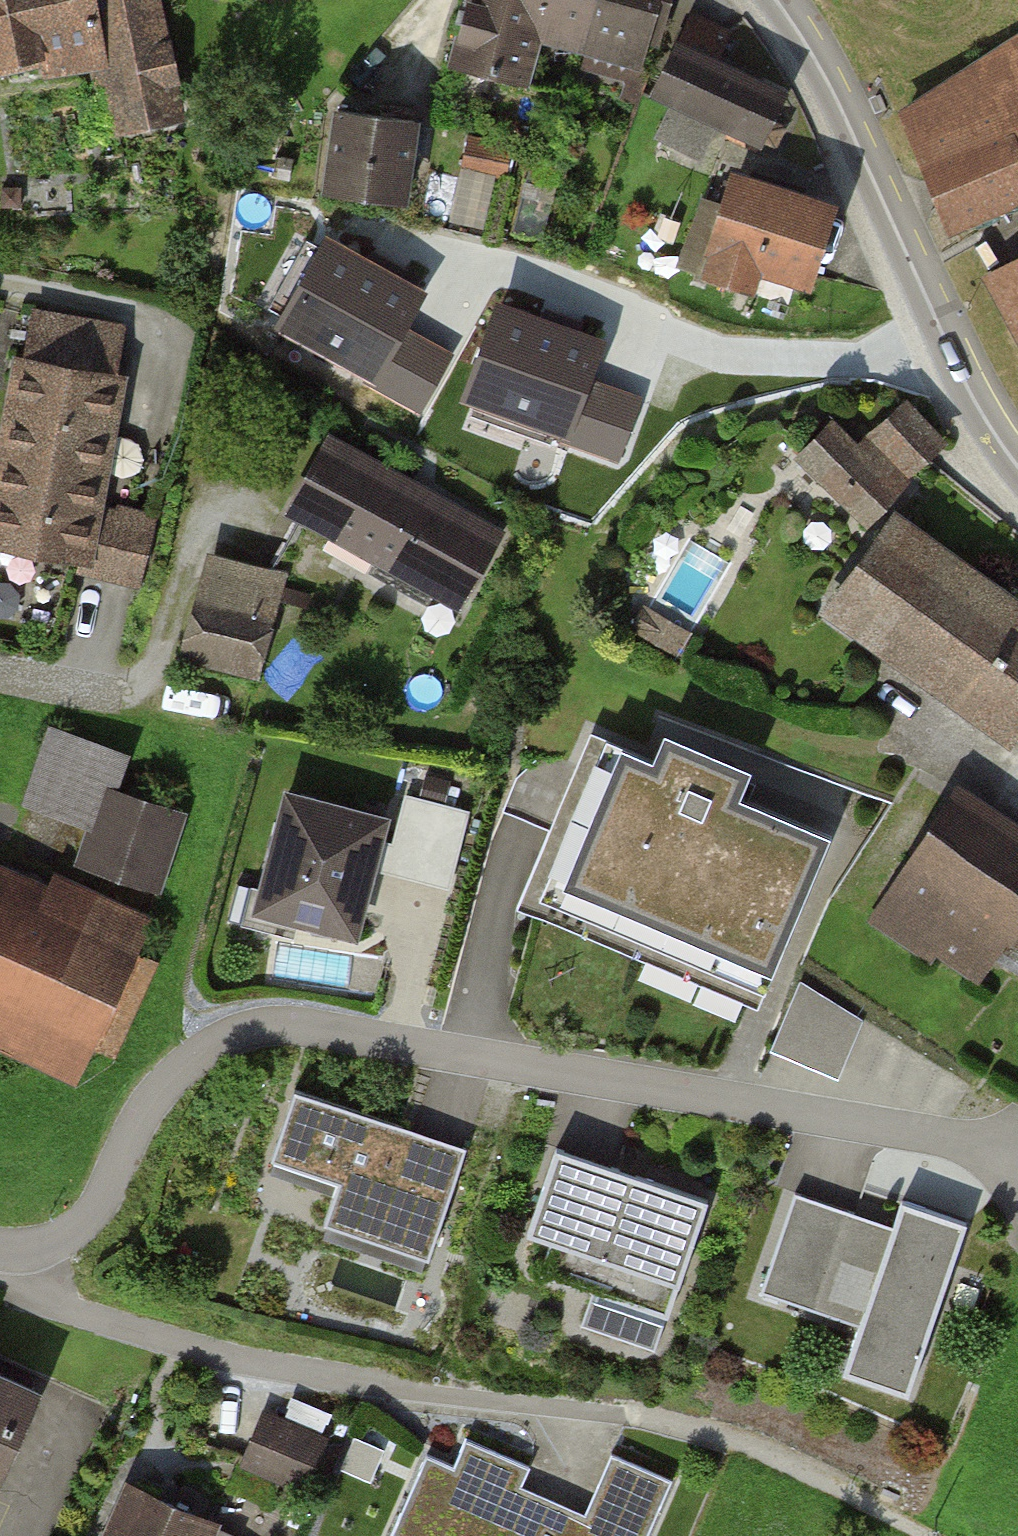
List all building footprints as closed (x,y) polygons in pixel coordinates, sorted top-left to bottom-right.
[(2,61),(4,72),(41,65),(43,74),(107,62),(119,122),(180,112),(157,0),(131,0),(107,5),(106,0),(0,0),(0,62),(2,61)] [(455,62),(526,82),(540,31),(642,58),(657,0),(472,0),(455,62)] [(656,86),(678,97),(660,134),(699,153),(717,117),(774,145),(780,132),(770,127),(784,97),(713,61),(718,53),(736,63),(744,47),(725,37),(727,34),(694,18),(682,46),(674,42),(656,86)] [(920,114),(962,227),(1017,206),(1017,48),(920,114)] [(340,110),(326,188),(401,200),(414,123),(340,110)] [(509,149),(469,141),(463,167),(503,175),(509,149)] [(803,271),(823,208),(737,181),(727,213),(704,206),(686,262),(751,283),(759,258),(803,271)] [(418,293),(326,241),(281,321),(371,372),(367,379),(417,407),(446,356),(398,329),(418,293)] [(1003,285),(1017,312),(1017,277),(1003,285)] [(598,342),(498,307),(467,393),(564,428),(562,435),(617,455),(636,399),(584,381),(598,342)] [(30,311),(0,475),(0,544),(82,559),(81,568),(139,582),(153,522),(93,509),(124,328),(30,311)] [(940,444),(904,406),(875,434),(912,472),(940,444)] [(895,484),(830,422),(800,453),(865,515),(895,484)] [(329,438),(291,507),(380,556),(371,573),(429,605),(436,591),(461,605),(501,533),(329,438)] [(1017,731),(1017,610),(897,523),(835,608),(1014,737),(1017,731)] [(283,576),(222,559),(195,654),(257,670),(283,576)] [(694,635),(644,606),(632,627),(682,656),(694,635)] [(84,865),(155,888),(180,812),(111,790),(123,753),(59,733),(36,804),(97,824),(84,865)] [(658,771),(595,744),(537,882),(629,921),(619,944),(659,960),(668,938),(761,977),(819,839),(726,800),(738,773),(669,744),(658,771)] [(886,909),(984,972),(1017,919),(1017,824),(964,789),(886,909)] [(385,819),(288,793),(257,907),(354,933),(385,819)] [(466,811),(406,797),(390,860),(450,875),(466,811)] [(16,1047),(21,1036),(78,1062),(128,950),(0,892),(0,1040),(16,1047)] [(858,1025),(800,990),(777,1043),(840,1069),(858,1025)] [(467,1146),(295,1088),(271,1159),(338,1181),(324,1220),(430,1255),(467,1146)] [(708,1199),(557,1148),(528,1232),(552,1240),(540,1273),(668,1317),(708,1199)] [(908,1392),(967,1221),(902,1198),(889,1236),(850,1223),(854,1212),(795,1191),(760,1291),(801,1305),(813,1270),(872,1290),(844,1370),(908,1392)] [(34,1390),(0,1375),(0,1467),(34,1390)] [(274,1415),(253,1462),(312,1488),(333,1441),(274,1415)] [(404,1535),(660,1535),(681,1486),(620,1460),(593,1522),(521,1491),(532,1466),(475,1442),(464,1467),(438,1456),(404,1535)] [(124,1535),(219,1535),(226,1521),(147,1486),(124,1535)]
